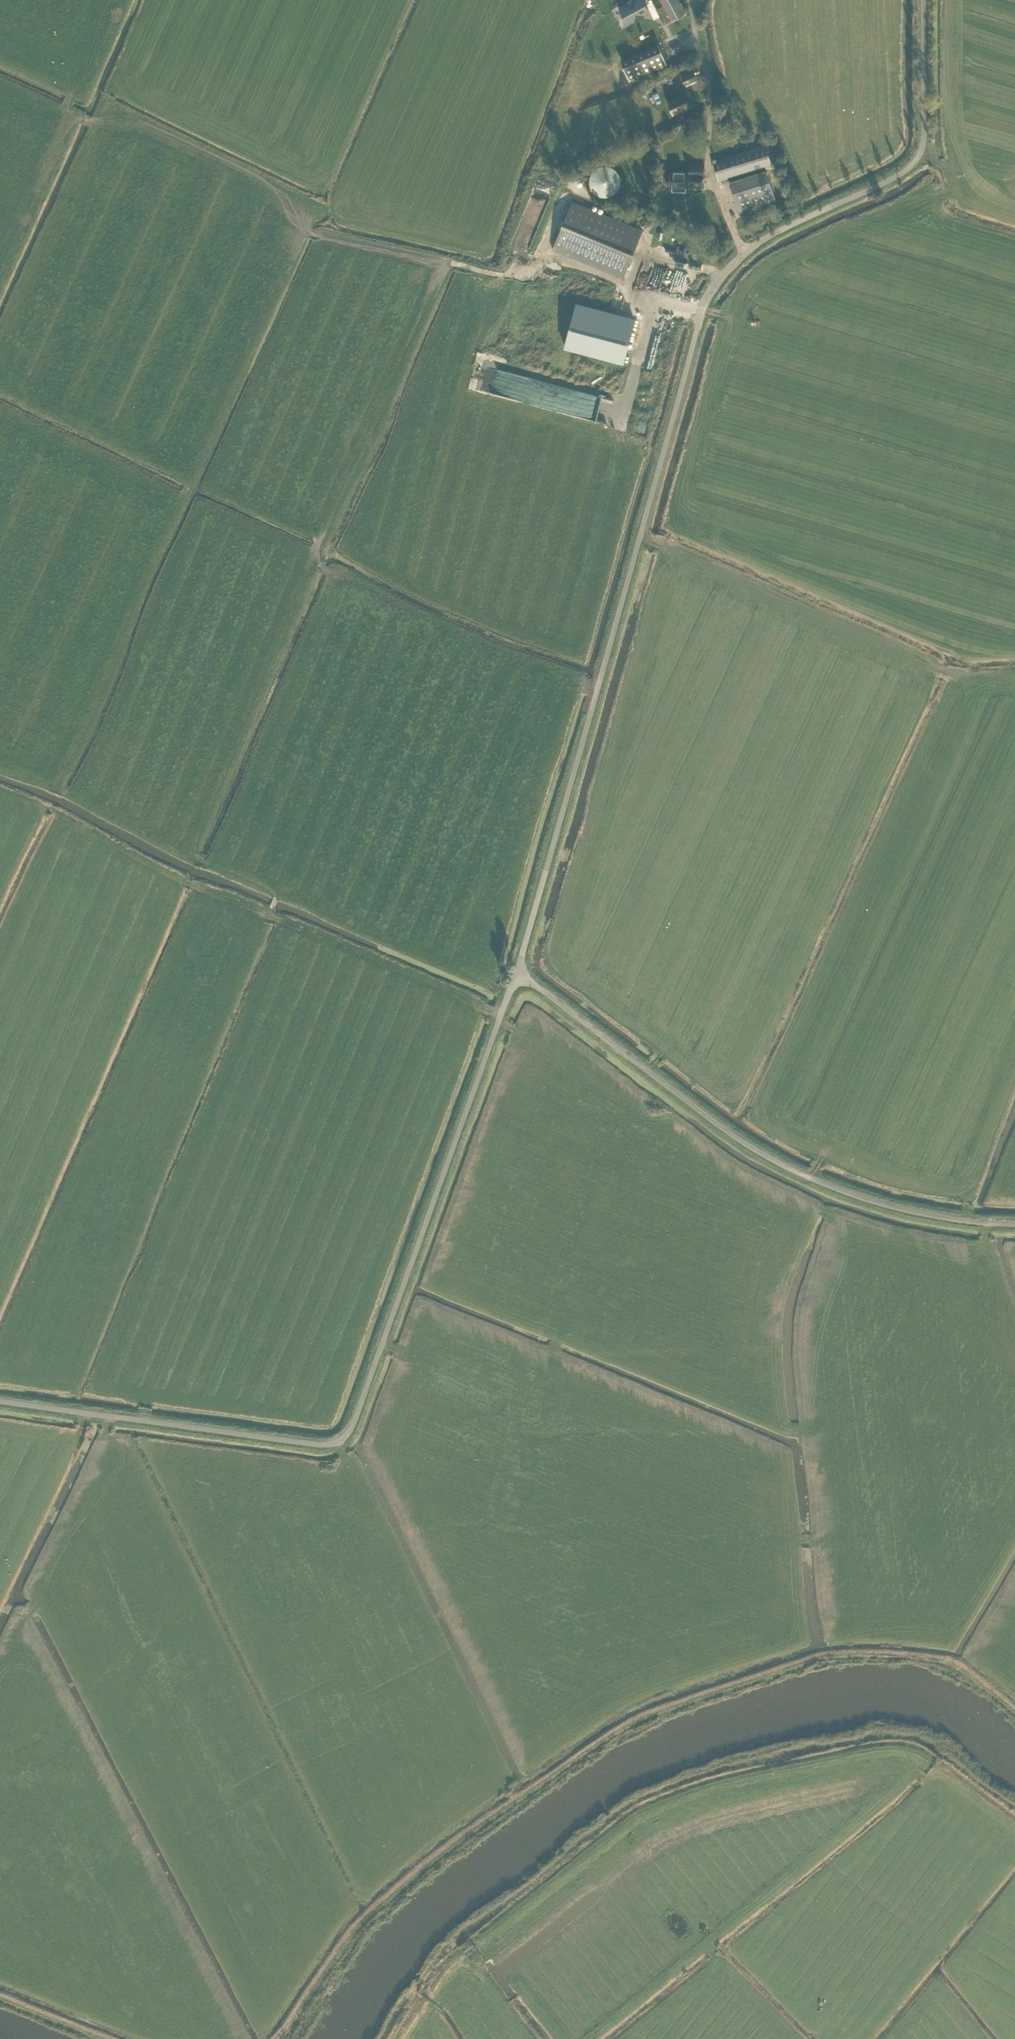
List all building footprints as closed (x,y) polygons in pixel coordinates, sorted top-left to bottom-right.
[(642,13),(649,9),(643,0),(635,0),(631,0),(625,4),(626,5),(619,10),(628,24),(635,20),(636,21),(644,16),(642,13)] [(664,6),(657,10),(664,24),(672,20),(673,21),(687,13),(680,0),(661,0),(664,6)] [(622,60),(631,81),(668,64),(659,44),(622,60)] [(682,77),(686,85),(697,80),(694,72),(682,77)] [(677,100),(669,104),(674,116),(682,112),(682,113),(693,108),(687,93),(676,98),(677,100)] [(713,161),(719,180),(772,164),(766,145),(713,161)] [(686,187),(704,187),(705,164),(690,163),(690,172),(674,171),(674,174),(667,174),(667,184),(686,185),(686,187)] [(591,176),(591,181),(591,186),(593,190),(597,194),(601,196),(606,197),(611,196),(615,194),(619,190),(621,186),(622,181),(621,176),(619,172),(615,168),(611,166),(606,165),(601,166),(597,168),(593,172),(591,176)] [(777,200),(767,170),(730,182),(740,212),(777,200)] [(553,248),(624,277),(643,231),(573,201),(553,248)] [(647,227),(650,220),(644,217),(641,225),(647,227)] [(565,346),(623,362),(635,320),(576,304),(565,346)] [(492,391),(509,397),(516,373),(499,368),(492,391)]
